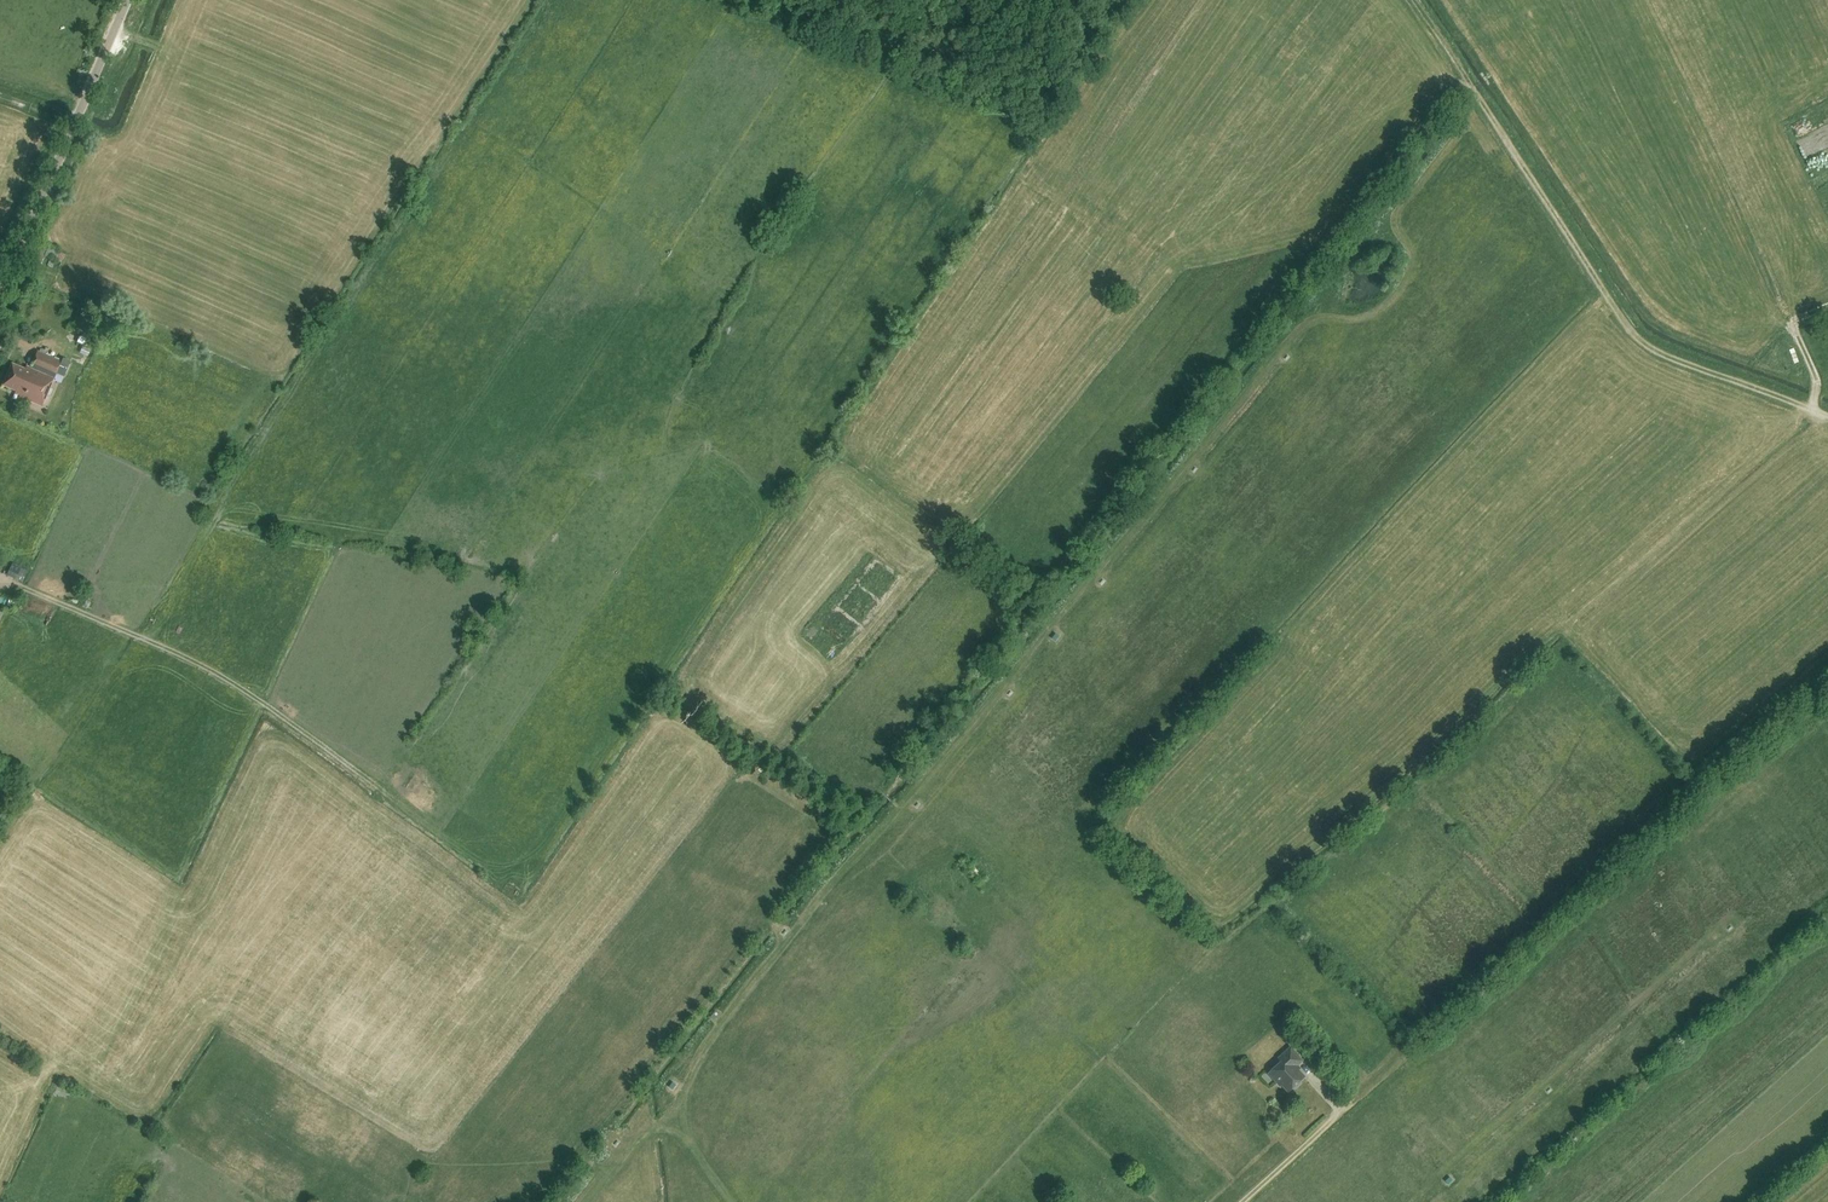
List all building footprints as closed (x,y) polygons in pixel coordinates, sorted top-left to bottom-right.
[(60,362),(39,352),(37,351),(30,368),(26,366),(24,369),(11,364),(2,385),(15,391),(14,393),(20,395),(19,397),(41,407),(52,381),(60,384),(63,378),(70,363),(62,359),(60,362)] [(27,571),(20,567),(14,579),(22,583),(27,571)] [(1300,1081),(1304,1077),(1295,1067),(1302,1061),(1290,1048),(1278,1058),(1281,1062),(1268,1073),(1279,1086),(1281,1084),(1288,1092),(1292,1088),(1294,1088),(1300,1083),(1300,1081)]
